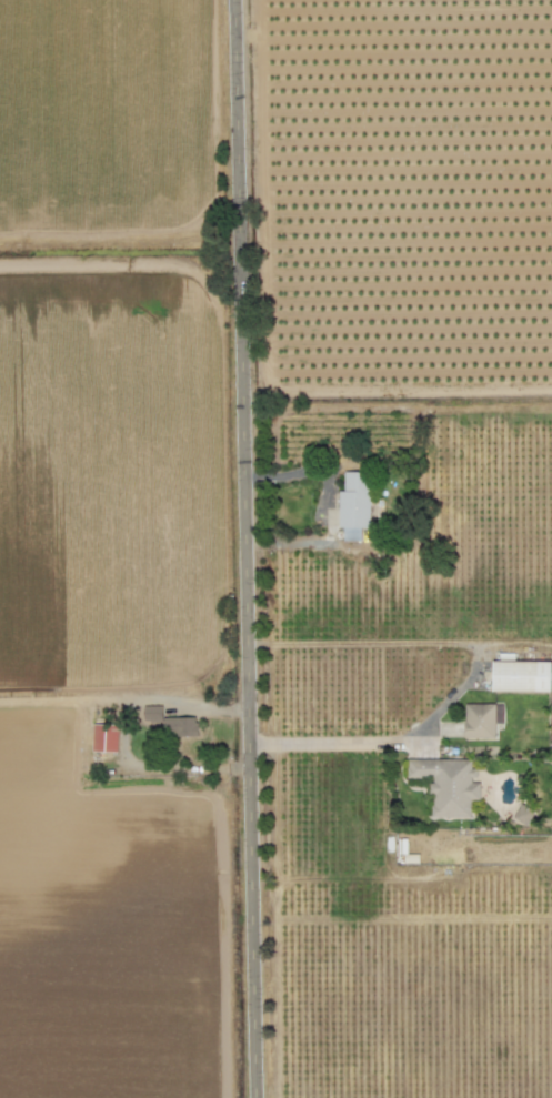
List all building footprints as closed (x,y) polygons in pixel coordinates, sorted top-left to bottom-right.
[(343,541),(361,541),(361,528),(369,528),(369,472),(343,472),(343,491),(338,491),(338,528),(343,528),(343,541)] [(551,662),(492,661),(492,691),(551,692),(551,662)] [(464,739),(495,738),(495,723),(503,723),(503,704),(464,704),(464,739)] [(143,706),(143,723),(162,722),(162,706),(143,706)] [(196,718),(163,718),(163,737),(197,736),(196,718)] [(92,752),(117,752),(118,725),(92,724),(92,752)] [(470,818),(470,800),(480,800),(480,783),(474,783),(474,770),(470,770),(470,760),(407,759),(407,779),(430,779),(429,818),(470,818)] [(534,811),(520,804),(513,819),(527,826),(534,811)]
